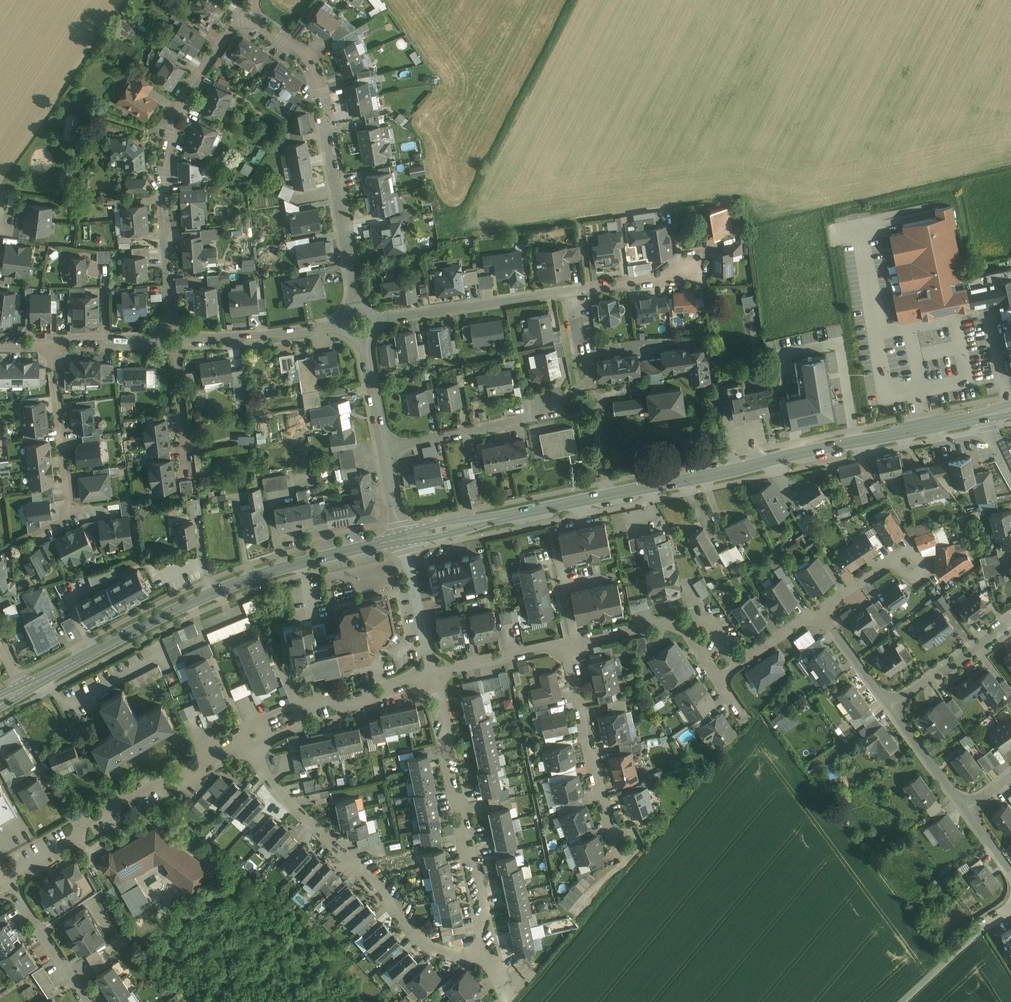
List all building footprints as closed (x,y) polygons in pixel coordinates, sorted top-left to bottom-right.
[(217,0),(190,0),(189,2),(190,5),(193,7),(196,7),(201,10),(202,14),(200,17),(200,20),(209,25),(212,21),(217,20),(224,9),(223,4),(217,0)] [(376,7),(370,11),(373,15),(386,5),(382,0),(371,0),(376,7)] [(333,8),(325,2),(321,7),(322,8),(321,9),(328,14),(329,13),(333,8)] [(322,8),(321,7),(309,23),(312,26),(311,27),(319,33),(320,31),(327,36),(338,21),(329,13),(328,14),(321,9),(322,8)] [(190,21),(176,12),(175,11),(171,16),(182,24),(183,23),(186,25),(190,21)] [(300,17),(291,30),(298,35),(307,22),(300,17)] [(136,30),(120,19),(114,28),(121,32),(130,38),(136,30)] [(209,25),(200,20),(197,25),(208,32),(212,27),(209,25)] [(351,31),(338,21),(330,33),(332,35),(335,40),(344,35),(351,31)] [(186,25),(183,23),(182,24),(175,35),(176,38),(181,42),(179,45),(180,47),(184,50),(186,49),(194,54),(205,38),(186,25)] [(360,39),(356,28),(351,31),(344,35),(347,43),(354,40),(355,41),(360,39)] [(255,45),(243,37),(231,55),(242,63),(255,45)] [(347,43),(334,48),(339,61),(359,54),(355,41),(354,40),(347,43)] [(179,54),(165,45),(159,53),(159,54),(167,59),(167,58),(173,62),(179,54)] [(266,54),(255,45),(242,63),(254,72),(259,64),(266,54)] [(167,59),(159,54),(159,53),(152,49),(149,54),(147,63),(159,71),(167,59)] [(266,54),(259,64),(260,65),(266,70),(267,69),(273,60),(266,54)] [(359,54),(339,61),(343,74),(364,67),(359,54)] [(173,62),(167,58),(167,59),(159,71),(155,77),(160,81),(159,82),(159,84),(163,86),(165,86),(165,85),(171,88),(184,69),(173,62)] [(273,60),(267,69),(272,72),(279,62),(274,59),(273,60)] [(288,69),(279,62),(272,72),(267,78),(270,80),(270,83),(275,86),(278,85),(279,87),(280,87),(289,73),(289,74),(291,71),(288,69)] [(370,70),(357,72),(358,78),(371,75),(370,70)] [(289,73),(280,87),(279,87),(278,89),(280,91),(281,94),(285,97),(288,96),(290,98),(296,89),(301,82),(289,74),(289,73)] [(152,85),(138,75),(133,83),(134,84),(132,86),(145,95),(152,85)] [(371,75),(358,78),(359,84),(367,82),(367,83),(372,82),(371,75)] [(228,86),(215,80),(213,85),(225,91),(228,86)] [(359,84),(346,86),(346,88),(348,100),(370,96),(367,83),(367,82),(359,84)] [(213,85),(212,85),(206,98),(226,107),(232,94),(225,91),(213,85)] [(145,95),(132,86),(127,93),(124,92),(119,101),(135,112),(136,110),(146,117),(145,118),(146,119),(157,102),(145,95)] [(296,89),(290,98),(289,99),(298,105),(301,101),(305,95),(296,89)] [(370,96),(348,100),(351,114),(364,111),(372,110),(372,109),(370,96)] [(226,107),(206,98),(200,110),(201,111),(216,117),(220,119),(226,107)] [(306,105),(301,101),(298,105),(294,112),(298,114),(307,113),(306,109),(304,107),(306,105)] [(372,110),(364,111),(365,117),(378,115),(377,108),(372,109),(372,110)] [(216,117),(201,111),(199,116),(200,117),(213,123),(216,117)] [(307,113),(298,114),(298,116),(292,125),(293,131),(294,131),(302,130),(309,129),(307,113)] [(378,115),(365,117),(367,129),(381,127),(378,115)] [(213,123),(200,117),(198,122),(213,129),(215,123),(213,123)] [(198,122),(197,122),(191,135),(211,144),(217,131),(213,129),(198,122)] [(367,129),(359,131),(361,141),(363,151),(362,152),(364,162),(377,160),(376,156),(384,154),(385,159),(386,158),(385,154),(391,153),(389,142),(384,143),(381,127),(367,129)] [(293,131),(288,132),(289,138),(290,138),(303,136),(302,130),(294,131),(293,131)] [(211,144),(191,135),(185,148),(186,148),(199,154),(205,157),(211,144)] [(303,136),(290,138),(289,138),(286,139),(288,145),(304,142),(303,136)] [(143,150),(129,138),(121,138),(121,139),(112,140),(112,139),(111,139),(112,158),(123,157),(125,159),(126,170),(144,168),(143,150)] [(304,142),(288,145),(292,166),(309,163),(305,141),(304,142)] [(199,154),(186,148),(184,154),(197,159),(199,154)] [(200,168),(189,162),(180,162),(180,178),(189,178),(201,178),(200,168)] [(246,162),(241,171),(249,175),(254,166),(246,162)] [(309,163),(292,166),(296,188),(313,185),(309,163)] [(425,164),(410,167),(412,176),(427,173),(425,164)] [(389,166),(378,168),(380,174),(391,172),(389,166)] [(380,174),(367,176),(370,196),(394,192),(394,191),(391,192),(388,176),(388,174),(391,173),(391,172),(380,174)] [(126,181),(127,192),(146,191),(145,179),(126,181)] [(294,190),(284,185),(279,196),(285,199),(289,201),(294,190)] [(204,190),(181,191),(184,224),(201,223),(200,215),(203,212),(203,207),(206,207),(204,190)] [(394,192),(370,196),(373,196),(376,208),(373,209),(374,215),(389,212),(397,211),(397,210),(395,199),(394,192)] [(129,198),(115,199),(115,208),(122,208),(121,207),(129,207),(129,198)] [(289,201),(285,199),(287,215),(290,214),(300,212),(299,205),(298,206),(289,201)] [(52,208),(28,205),(26,217),(50,221),(52,208)] [(129,207),(121,207),(122,208),(122,220),(146,218),(145,205),(129,207)] [(937,217),(903,225),(904,231),(890,235),(894,258),(901,291),(893,293),(895,302),(899,322),(922,317),(916,288),(964,278),(960,257),(953,227),(956,226),(953,211),(952,206),(935,209),(937,217)] [(733,235),(729,207),(711,210),(712,217),(713,223),(715,237),(733,235)] [(300,212),(290,214),(291,216),(294,215),(296,225),(293,226),(294,233),(322,228),(318,209),(300,212)] [(403,209),(397,210),(397,211),(389,212),(391,219),(405,216),(404,216),(403,209)] [(405,216),(391,219),(392,225),(400,223),(400,224),(407,223),(406,216),(404,216),(405,216)] [(50,221),(26,217),(25,230),(49,234),(50,221)] [(654,217),(635,220),(636,226),(654,223),(654,217)] [(146,218),(122,220),(123,233),(124,234),(131,233),(147,232),(146,218)] [(610,228),(619,227),(618,219),(609,221),(610,228)] [(201,223),(184,224),(184,231),(191,230),(201,229),(201,223)] [(392,225),(389,225),(389,227),(385,228),(385,226),(372,228),(376,247),(392,244),(393,253),(405,251),(400,224),(400,223),(392,225)] [(668,229),(665,227),(655,228),(654,223),(636,226),(637,230),(629,231),(630,244),(648,242),(650,258),(664,256),(664,254),(672,253),(668,229)] [(201,229),(191,230),(192,243),(202,242),(206,242),(205,229),(201,229)] [(131,233),(124,234),(123,233),(117,234),(118,243),(132,242),(131,233)] [(623,233),(603,236),(603,242),(600,242),(601,248),(594,249),(596,263),(604,262),(604,265),(607,267),(611,266),(612,264),(612,261),(618,260),(616,246),(625,245),(623,233)] [(308,237),(295,239),(297,247),(299,246),(309,244),(308,237)] [(309,244),(299,246),(302,265),(328,260),(324,241),(309,244)] [(203,259),(203,249),(202,242),(192,243),(183,243),(184,269),(195,268),(194,265),(203,264),(203,267),(204,267),(203,259)] [(742,242),(724,245),(724,253),(732,253),(732,254),(742,253),(742,242)] [(31,247),(7,244),(6,253),(5,252),(3,263),(5,264),(3,272),(27,275),(29,267),(30,267),(32,256),(30,256),(31,247)] [(579,246),(566,248),(568,262),(581,260),(579,246)] [(145,247),(132,248),(132,258),(146,257),(145,247)] [(216,248),(203,249),(203,259),(205,259),(205,260),(209,260),(209,259),(216,258),(216,260),(217,260),(216,248)] [(566,248),(538,252),(539,261),(536,262),(536,264),(539,263),(542,280),(570,276),(568,262),(566,248)] [(109,262),(109,250),(97,250),(97,262),(109,262)] [(724,253),(714,254),(714,275),(733,274),(732,254),(732,253),(724,253)] [(511,256),(505,257),(505,254),(494,256),(496,268),(497,277),(513,274),(515,284),(524,283),(523,273),(524,273),(521,255),(511,256)] [(494,256),(484,257),(486,269),(496,268),(494,256)] [(132,258),(126,258),(127,271),(130,271),(130,279),(147,278),(146,269),(145,258),(146,258),(146,257),(132,258)] [(86,282),(85,258),(69,258),(69,266),(67,269),(67,272),(69,275),(69,282),(86,282)] [(256,258),(244,258),(244,269),(257,269),(256,258)] [(618,260),(612,261),(612,264),(611,266),(607,267),(604,265),(604,262),(596,263),(597,269),(619,265),(618,260)] [(629,265),(630,275),(641,273),(640,263),(629,265)] [(460,266),(449,267),(450,275),(435,277),(438,295),(448,294),(448,293),(463,291),(463,292),(464,291),(462,280),(461,272),(460,266)] [(325,267),(307,270),(308,277),(320,275),(320,276),(326,275),(325,267)] [(964,278),(970,307),(999,301),(1003,319),(1010,317),(1010,268),(964,278)] [(477,270),(461,272),(462,280),(467,279),(468,284),(479,283),(478,276),(477,270)] [(220,274),(207,275),(208,288),(216,287),(221,287),(220,274)] [(308,277),(294,280),(295,282),(287,284),(290,305),(288,305),(288,306),(303,304),(302,299),(313,297),(313,298),(323,296),(320,276),(320,275),(308,277)] [(491,275),(478,276),(479,283),(480,289),(493,287),(491,275)] [(188,278),(176,279),(177,292),(188,292),(188,278)] [(413,278),(396,280),(396,282),(383,284),(384,295),(398,293),(399,300),(395,301),(395,302),(408,300),(407,297),(415,296),(415,299),(416,298),(413,278)] [(964,278),(916,288),(922,317),(970,307),(964,278)] [(255,279),(245,280),(246,290),(229,292),(231,314),(232,314),(232,311),(251,309),(252,312),(252,310),(258,309),(259,311),(258,298),(257,289),(256,289),(255,279)] [(427,283),(419,284),(422,297),(429,296),(427,283)] [(208,288),(194,289),(195,299),(196,299),(197,313),(206,312),(218,311),(216,287),(208,288)] [(85,296),(85,288),(70,288),(70,297),(74,297),(74,296),(85,296)] [(14,308),(15,302),(14,301),(15,293),(0,291),(0,306),(14,308)] [(695,292),(674,294),(676,311),(696,310),(695,292)] [(135,294),(122,295),(124,315),(125,315),(125,314),(140,313),(140,314),(148,313),(146,293),(135,294)] [(41,320),(41,295),(31,295),(31,299),(32,320),(41,320)] [(50,295),(41,295),(41,320),(51,320),(51,302),(50,295)] [(656,296),(643,298),(643,295),(635,296),(637,306),(639,321),(650,319),(650,322),(659,321),(657,309),(656,298),(656,296)] [(98,310),(98,296),(85,296),(74,296),(74,297),(74,310),(98,310)] [(265,297),(258,298),(259,311),(266,310),(265,297)] [(669,297),(656,298),(657,309),(663,309),(663,311),(670,310),(669,297)] [(616,299),(600,301),(600,304),(597,304),(597,305),(599,318),(599,319),(602,319),(603,325),(619,323),(619,322),(616,322),(616,317),(621,316),(621,313),(622,313),(624,312),(625,311),(625,309),(625,307),(624,305),(623,305),(621,304),(620,304),(619,301),(616,302),(616,299)] [(0,306),(0,321),(4,322),(11,323),(12,315),(13,315),(14,308),(0,306)] [(99,323),(98,310),(74,310),(74,323),(74,324),(86,324),(99,323)] [(549,314),(529,318),(532,331),(524,333),(526,343),(553,338),(552,331),(549,314)] [(501,317),(471,321),(473,336),(474,345),(505,341),(501,317)] [(1003,319),(1004,327),(1003,327),(1006,341),(1007,341),(1008,345),(1010,356),(1009,357),(1010,360),(1006,361),(1008,368),(1010,367),(1010,317),(1003,319)] [(471,321),(459,323),(461,337),(473,336),(471,321)] [(447,327),(430,330),(434,356),(435,355),(434,352),(450,350),(450,353),(451,353),(449,340),(447,327)] [(561,330),(552,331),(553,338),(554,344),(563,343),(561,330)] [(414,332),(397,334),(399,347),(396,347),(396,349),(393,350),(392,344),(382,345),(383,351),(381,351),(383,364),(395,362),(394,356),(400,355),(400,358),(417,355),(417,358),(418,358),(416,345),(414,332)] [(449,340),(451,353),(459,352),(457,339),(449,340)] [(563,343),(554,344),(556,350),(557,356),(565,355),(563,343)] [(416,345),(418,358),(426,357),(424,344),(416,345)] [(705,349),(681,352),(681,349),(674,350),(662,352),(663,358),(664,367),(668,370),(689,367),(690,379),(694,382),(710,379),(705,349)] [(556,350),(536,354),(538,367),(531,369),(533,379),(560,374),(557,356),(556,350)] [(336,352),(314,355),(314,357),(317,376),(339,372),(336,352)] [(293,355),(280,357),(283,372),(296,370),(293,355)] [(621,356),(614,357),(614,358),(598,361),(599,370),(598,372),(598,374),(600,375),(600,379),(639,374),(639,375),(640,374),(638,362),(637,355),(621,357),(621,356)] [(835,418),(824,355),(795,360),(802,394),(781,398),(787,427),(835,418)] [(314,357),(298,359),(303,392),(319,389),(317,376),(314,357)] [(663,358),(638,362),(640,374),(649,373),(660,372),(664,367),(663,358)] [(100,364),(100,362),(93,362),(93,360),(86,361),(86,382),(100,382),(100,364)] [(230,360),(201,365),(204,383),(205,383),(205,381),(223,378),(223,382),(230,381),(233,380),(232,371),(230,360)] [(86,382),(86,361),(78,361),(78,362),(72,362),(72,371),(72,382),(73,382),(86,382)] [(32,362),(17,362),(17,363),(11,363),(11,362),(3,362),(3,363),(0,363),(0,384),(39,384),(39,379),(39,367),(39,363),(32,363),(32,362)] [(116,381),(113,363),(100,364),(100,382),(116,381)] [(146,369),(146,367),(125,367),(126,383),(132,383),(139,382),(139,385),(146,385),(146,369)] [(157,386),(157,369),(146,369),(146,385),(146,386),(157,386)] [(245,369),(239,370),(241,384),(247,383),(245,369)] [(239,370),(232,371),(233,380),(230,381),(231,385),(241,384),(239,370)] [(511,370),(477,376),(478,377),(481,376),(482,385),(487,384),(489,394),(497,392),(496,392),(502,391),(503,392),(514,390),(513,382),(511,370)] [(72,382),(72,371),(65,372),(65,388),(73,388),(73,382),(72,382)] [(664,378),(650,380),(652,392),(666,390),(664,378)] [(519,381),(513,382),(514,390),(515,396),(522,394),(519,381)] [(742,382),(728,385),(730,395),(745,392),(742,382)] [(457,384),(439,387),(441,400),(445,399),(446,407),(460,405),(459,398),(457,384)] [(728,385),(717,387),(719,400),(731,398),(730,395),(728,385)] [(652,392),(649,392),(648,393),(651,415),(684,410),(681,388),(680,388),(666,390),(652,392)] [(745,392),(730,395),(731,398),(735,420),(744,418),(743,416),(763,412),(763,413),(769,411),(766,393),(765,388),(745,392)] [(432,389),(426,390),(428,403),(435,401),(432,389)] [(426,390),(403,394),(403,395),(408,394),(411,413),(406,414),(407,415),(429,411),(428,403),(426,390)] [(136,405),(135,395),(121,395),(122,405),(136,405)] [(22,405),(40,403),(39,397),(21,399),(22,405)] [(641,398),(613,401),(615,414),(648,410),(647,401),(641,402),(641,398)] [(95,399),(77,402),(78,408),(91,407),(96,407),(95,399)] [(349,401),(331,403),(331,405),(333,417),(334,422),(333,422),(334,428),(335,428),(335,429),(350,427),(348,412),(351,411),(349,401)] [(40,403),(22,405),(24,419),(46,416),(46,413),(45,413),(44,402),(40,403)] [(331,405),(310,408),(313,423),(320,422),(320,419),(333,417),(331,405)] [(78,408),(72,409),(73,414),(72,414),(73,424),(74,424),(75,431),(94,429),(91,407),(78,408)] [(46,416),(24,419),(26,433),(38,432),(47,430),(46,420),(47,420),(46,416)] [(166,420),(154,422),(145,423),(148,451),(158,450),(170,448),(166,420)] [(350,427),(335,429),(336,435),(342,434),(351,433),(351,432),(350,427)] [(573,427),(540,434),(545,459),(578,452),(573,427)] [(351,433),(342,434),(344,442),(356,440),(354,432),(351,432),(351,433)] [(100,434),(82,436),(84,444),(99,442),(101,442),(100,434)] [(338,448),(351,446),(351,447),(357,446),(356,440),(344,442),(338,443),(334,444),(332,441),(332,438),(333,435),(330,436),(333,450),(334,450),(339,449),(338,448)] [(483,447),(485,456),(487,469),(488,469),(488,468),(498,466),(498,467),(500,467),(500,466),(510,464),(510,465),(518,464),(518,462),(527,461),(527,462),(528,462),(524,440),(492,446),(483,447)] [(28,445),(26,445),(28,459),(50,456),(50,449),(49,449),(48,442),(28,445)] [(99,442),(84,444),(84,448),(77,449),(79,466),(102,463),(99,442)] [(425,459),(438,458),(437,444),(424,445),(425,459)] [(483,444),(477,445),(479,457),(485,456),(483,447),(483,444)] [(351,446),(338,448),(339,449),(340,456),(341,459),(353,457),(351,447),(351,446)] [(899,452),(878,457),(878,458),(877,458),(881,476),(882,476),(903,471),(900,460),(902,460),(901,454),(899,452)] [(50,456),(28,459),(30,473),(52,470),(51,463),(50,457),(51,456),(50,456)] [(970,456),(949,461),(949,462),(951,473),(954,485),(974,481),(976,480),(974,474),(970,456)] [(353,457),(341,459),(342,465),(354,463),(353,457)] [(159,462),(150,463),(154,491),(176,488),(172,460),(171,460),(159,462)] [(479,460),(471,462),(474,473),(481,472),(479,460)] [(0,462),(0,477),(10,475),(9,461),(0,462)] [(434,462),(420,465),(414,466),(418,485),(419,485),(419,482),(424,481),(424,484),(425,484),(425,483),(442,480),(443,480),(439,461),(434,462)] [(859,462),(839,467),(843,483),(851,481),(854,492),(865,490),(862,481),(862,478),(863,478),(859,462)] [(949,462),(929,467),(937,476),(951,473),(949,462)] [(354,463),(342,465),(343,471),(356,469),(354,463)] [(928,466),(903,472),(903,474),(909,500),(919,498),(918,495),(932,492),(932,495),(949,491),(937,476),(929,467),(928,466)] [(109,468),(94,470),(95,477),(107,475),(107,476),(110,475),(109,468)] [(356,469),(343,471),(344,478),(344,479),(344,480),(350,479),(350,476),(357,475),(356,469)] [(52,470),(30,473),(32,487),(36,486),(52,484),(53,484),(52,477),(53,477),(52,470)] [(903,471),(882,476),(884,483),(903,479),(902,474),(903,474),(903,472),(903,471)] [(990,471),(974,474),(976,480),(974,481),(979,502),(996,498),(992,479),(990,471)] [(357,475),(350,476),(350,479),(354,504),(375,500),(370,472),(357,475)] [(95,477),(80,478),(83,500),(99,498),(101,495),(108,494),(109,493),(107,476),(107,475),(95,477)] [(282,475),(263,478),(265,491),(284,488),(282,475)] [(476,478),(459,482),(464,506),(481,502),(476,478)] [(192,480),(182,481),(180,481),(181,493),(193,492),(192,480)] [(886,497),(877,481),(870,485),(879,500),(886,497)] [(816,482),(798,494),(807,508),(825,496),(816,482)] [(787,512),(772,484),(753,494),(768,523),(787,512)] [(227,499),(227,489),(213,490),(214,500),(227,499)] [(263,507),(260,489),(250,491),(253,509),(263,507)] [(307,489),(297,491),(299,504),(310,502),(307,489)] [(865,490),(854,492),(856,499),(859,502),(867,500),(865,490)] [(200,499),(193,500),(193,504),(187,505),(188,516),(202,514),(200,499)] [(132,500),(120,502),(123,519),(129,518),(129,519),(130,519),(135,518),(132,500)] [(375,500),(354,504),(357,520),(361,519),(361,520),(374,518),(374,517),(378,517),(375,500)] [(42,503),(28,505),(30,519),(40,518),(51,517),(49,503),(49,502),(42,503)] [(299,504),(294,505),(297,523),(302,522),(304,530),(315,528),(314,525),(313,515),(311,505),(310,502),(299,504)] [(319,502),(312,503),(313,505),(311,505),(313,515),(321,513),(319,502)] [(327,508),(326,509),(326,512),(321,513),(323,526),(357,520),(354,504),(327,508)] [(294,505),(275,509),(278,526),(297,523),(294,505)] [(841,517),(852,514),(849,505),(838,509),(841,517)] [(241,511),(246,540),(268,536),(263,507),(253,509),(241,511)] [(992,515),(993,523),(995,532),(1000,531),(1004,547),(1010,545),(1010,511),(992,515)] [(321,513),(313,515),(314,525),(322,524),(322,526),(323,526),(321,513)] [(803,518),(801,513),(795,517),(803,531),(809,527),(803,518)] [(818,528),(809,514),(803,518),(809,527),(812,531),(818,528)] [(902,535),(890,514),(875,523),(880,530),(880,529),(883,535),(884,534),(888,541),(887,542),(887,543),(895,538),(895,539),(902,535)] [(756,532),(748,516),(726,527),(734,543),(756,532)] [(40,518),(30,519),(27,519),(28,533),(41,527),(40,518)] [(123,519),(117,520),(117,519),(111,519),(111,520),(100,522),(101,533),(103,542),(105,542),(105,548),(132,544),(129,521),(129,518),(123,519)] [(100,521),(87,523),(93,534),(101,533),(100,522),(100,521)] [(93,534),(87,523),(81,526),(82,527),(83,528),(87,537),(93,534)] [(193,523),(178,526),(180,545),(196,543),(193,523)] [(605,524),(559,534),(565,563),(611,554),(605,524)] [(82,527),(72,532),(72,531),(66,534),(66,535),(57,540),(56,540),(61,550),(68,563),(94,550),(87,537),(82,527)] [(708,539),(705,534),(705,533),(703,529),(704,529),(704,528),(688,537),(688,538),(688,537),(697,553),(696,553),(703,566),(710,562),(718,557),(714,552),(716,551),(713,545),(710,540),(709,538),(708,539)] [(663,531),(639,537),(642,551),(648,550),(651,564),(673,559),(672,559),(671,555),(672,555),(669,538),(665,539),(663,531)] [(932,531),(915,537),(920,549),(936,543),(932,531)] [(884,545),(875,533),(868,537),(877,550),(884,545)] [(867,537),(859,542),(858,540),(852,544),(863,561),(864,561),(863,560),(868,557),(869,557),(878,551),(877,550),(868,537),(867,534),(866,535),(867,537)] [(56,538),(50,541),(55,553),(61,550),(56,540),(57,540),(56,538)] [(636,538),(629,539),(631,551),(639,550),(636,538)] [(50,541),(38,547),(39,548),(40,548),(45,558),(55,553),(50,541)] [(863,561),(852,544),(837,554),(848,571),(863,561)] [(951,544),(939,546),(940,553),(951,552),(951,544)] [(736,546),(729,549),(736,560),(735,560),(737,563),(744,559),(736,546)] [(728,547),(718,553),(725,566),(735,560),(736,560),(729,549),(728,547)] [(39,548),(23,557),(33,576),(50,568),(45,558),(40,548),(39,548)] [(482,548),(430,560),(439,599),(458,594),(456,586),(467,583),(468,590),(490,585),(482,548)] [(822,548),(814,554),(816,558),(817,558),(822,565),(830,560),(822,548)] [(951,552),(940,553),(937,553),(938,560),(956,558),(955,551),(951,552)] [(536,554),(524,557),(527,569),(539,566),(536,554)] [(998,554),(980,558),(982,565),(999,561),(998,554)] [(938,560),(936,561),(937,571),(940,575),(942,575),(950,568),(953,569),(956,573),(959,574),(973,564),(968,556),(956,558),(938,560)] [(0,558),(0,586),(2,585),(8,582),(4,575),(7,573),(6,564),(2,557),(0,558)] [(776,557),(770,561),(774,567),(780,563),(776,557)] [(817,558),(816,558),(797,571),(798,572),(800,571),(808,583),(806,585),(813,595),(833,582),(822,565),(817,558)] [(845,571),(837,560),(832,563),(839,574),(845,571)] [(685,595),(677,561),(653,566),(654,572),(646,574),(652,598),(660,596),(661,601),(685,595)] [(999,561),(982,565),(985,578),(1002,574),(999,561)] [(792,580),(782,564),(774,570),(781,580),(781,579),(785,584),(792,580)] [(527,569),(521,570),(523,583),(545,578),(542,565),(539,566),(527,569)] [(545,578),(523,583),(526,595),(548,590),(545,578)] [(713,593),(703,578),(693,584),(703,599),(710,594),(713,593)] [(785,584),(781,579),(781,580),(764,591),(769,598),(768,599),(773,607),(774,606),(779,614),(796,602),(786,586),(785,584)] [(133,580),(87,602),(98,625),(143,603),(133,580)] [(8,582),(2,585),(3,588),(3,594),(17,594),(16,581),(8,582)] [(617,583),(571,593),(577,622),(624,613),(617,583)] [(897,583),(883,594),(893,609),(908,598),(897,583)] [(43,588),(25,592),(26,597),(30,606),(40,601),(48,618),(55,615),(43,588)] [(988,589),(979,595),(986,605),(991,601),(988,589)] [(548,590),(526,595),(529,607),(550,602),(548,590)] [(757,594),(750,599),(756,608),(763,604),(757,594)] [(942,594),(934,600),(942,610),(950,605),(942,594)] [(979,594),(975,594),(961,605),(960,609),(962,612),(964,612),(967,615),(966,617),(969,620),(973,621),(975,619),(975,615),(977,613),(981,614),(987,610),(987,606),(986,605),(979,595),(979,594)] [(383,596),(338,605),(344,632),(334,634),(340,662),(371,656),(378,644),(388,642),(396,631),(389,600),(383,596)] [(646,597),(629,601),(631,613),(649,609),(646,597)] [(254,599),(243,603),(247,614),(258,610),(254,599)] [(756,608),(750,599),(738,606),(734,609),(739,616),(738,616),(743,622),(746,620),(752,629),(764,621),(765,623),(765,622),(764,620),(758,611),(756,608)] [(48,618),(40,601),(30,606),(22,610),(35,637),(40,647),(48,643),(58,638),(48,618)] [(550,602),(529,607),(531,620),(553,615),(550,602)] [(881,613),(873,602),(866,607),(874,618),(881,613)] [(874,618),(866,607),(866,608),(856,615),(849,620),(850,620),(860,634),(860,633),(859,631),(865,627),(867,628),(876,621),(876,622),(877,621),(874,618)] [(517,612),(517,609),(511,611),(513,622),(519,621),(517,612)] [(851,609),(841,616),(847,623),(850,620),(849,620),(856,615),(851,609)] [(498,636),(493,610),(482,613),(487,638),(498,636)] [(511,611),(505,612),(508,623),(513,622),(511,611)] [(505,612),(499,613),(502,624),(508,623),(505,612)] [(482,613),(471,615),(476,640),(487,638),(482,613)] [(887,623),(881,613),(874,618),(877,621),(879,625),(881,627),(887,623)] [(941,613),(932,620),(918,630),(930,646),(953,629),(941,613)] [(459,614),(448,616),(453,642),(464,639),(459,614)] [(72,616),(61,622),(67,632),(77,627),(72,616)] [(248,616),(207,633),(211,643),(252,626),(248,616)] [(448,616),(437,618),(437,621),(442,644),(453,642),(448,616)] [(876,621),(867,628),(865,627),(859,631),(860,633),(860,634),(865,641),(878,631),(875,628),(877,627),(879,625),(877,621),(876,622),(876,621)] [(194,623),(173,632),(174,633),(178,643),(199,634),(194,623)] [(340,662),(334,634),(326,636),(323,624),(303,628),(302,624),(286,627),(294,665),(296,665),(297,670),(305,668),(306,673),(314,671),(315,676),(342,670),(340,662)] [(808,630),(794,640),(801,651),(816,640),(808,630)] [(178,643),(174,633),(163,638),(176,669),(186,665),(187,665),(182,654),(178,643)] [(263,648),(259,636),(238,645),(243,656),(263,648)] [(645,636),(633,639),(637,657),(649,654),(645,636)] [(48,643),(40,647),(35,637),(31,639),(38,653),(50,647),(48,643)] [(878,642),(880,650),(892,647),(889,639),(878,642)] [(209,643),(182,654),(187,665),(206,657),(213,654),(209,643)] [(686,661),(675,644),(651,660),(668,687),(683,677),(693,671),(692,670),(686,661)] [(912,663),(901,647),(883,660),(893,676),(912,663)] [(268,659),(263,648),(243,656),(248,668),(268,659)] [(825,648),(806,662),(812,671),(814,670),(822,681),(820,682),(821,682),(822,681),(831,674),(840,668),(840,667),(839,668),(831,657),(831,656),(825,648)] [(779,651),(766,660),(747,672),(758,689),(784,672),(778,664),(782,662),(783,657),(779,651)] [(601,653),(590,655),(591,662),(603,660),(601,653)] [(187,665),(186,665),(191,677),(211,669),(206,657),(187,665)] [(591,662),(590,662),(594,680),(615,676),(612,658),(603,660),(591,662)] [(268,659),(248,668),(253,680),(273,671),(268,659)] [(529,660),(519,661),(520,671),(530,671),(529,660)] [(158,665),(126,681),(132,691),(164,675),(158,665)] [(211,669),(191,677),(196,689),(216,680),(211,669)] [(693,671),(683,677),(685,679),(686,682),(690,680),(696,675),(693,670),(692,670),(693,671)] [(273,671),(253,680),(257,690),(258,691),(270,686),(278,683),(273,671)] [(519,671),(513,673),(516,685),(521,684),(519,671)] [(506,672),(499,673),(499,676),(502,688),(510,686),(506,672)] [(556,672),(540,675),(543,690),(532,692),(533,697),(535,705),(548,702),(562,699),(556,672)] [(980,691),(989,703),(1004,692),(998,684),(989,672),(974,683),(980,691)] [(831,674),(822,681),(821,682),(824,687),(835,679),(831,674)] [(499,676),(494,678),(496,689),(502,688),(499,676)] [(615,676),(594,680),(597,694),(611,691),(618,689),(615,676)] [(494,678),(488,679),(490,690),(496,689),(494,678)] [(970,678),(961,685),(960,685),(957,687),(967,700),(980,691),(974,683),(970,678)] [(488,679),(482,680),(485,691),(490,690),(488,679)] [(1005,679),(998,684),(1004,692),(1007,697),(1010,694),(1010,688),(1005,679)] [(216,680),(196,689),(201,700),(221,692),(216,680)] [(253,680),(247,682),(252,692),(257,690),(253,680)] [(479,680),(468,682),(471,694),(481,692),(479,680)] [(686,682),(680,686),(683,692),(693,685),(690,680),(686,682)] [(247,682),(242,684),(246,695),(252,692),(247,682)] [(684,708),(707,693),(703,686),(700,688),(697,683),(693,685),(683,692),(676,696),(684,708)] [(242,684),(236,686),(241,697),(246,695),(242,684)] [(869,707),(852,685),(839,695),(855,717),(858,714),(869,707)] [(241,697),(236,686),(231,689),(235,699),(241,697)] [(611,691),(597,694),(600,704),(607,702),(613,701),(611,691)] [(138,719),(122,692),(102,704),(118,730),(94,744),(106,764),(173,725),(162,705),(138,719)] [(221,692),(201,700),(205,711),(206,712),(226,704),(221,692)] [(471,694),(462,696),(465,708),(484,704),(481,692),(471,694)] [(707,693),(684,708),(691,720),(698,715),(708,708),(712,706),(709,700),(711,699),(707,693)] [(504,700),(506,708),(515,706),(513,697),(504,700)] [(613,701),(607,702),(609,709),(612,708),(627,705),(625,698),(613,701)] [(963,713),(952,698),(950,700),(947,702),(957,717),(963,713)] [(201,700),(195,703),(200,713),(205,711),(201,700)] [(952,710),(944,700),(936,706),(944,716),(952,710)] [(530,706),(531,712),(536,711),(549,708),(548,702),(535,705),(530,706)] [(195,703),(190,705),(194,715),(200,713),(195,703)] [(484,704),(465,708),(467,720),(471,719),(486,716),(484,704)] [(190,705),(184,707),(189,718),(194,715),(190,705)] [(627,705),(612,708),(613,714),(624,712),(628,712),(627,705)] [(417,706),(405,709),(409,727),(421,725),(418,710),(417,706)] [(944,716),(936,706),(933,708),(921,717),(926,724),(927,723),(937,737),(951,726),(944,716)] [(189,718),(184,707),(179,709),(183,720),(189,718)] [(869,707),(858,714),(862,719),(872,712),(869,707)] [(549,708),(536,711),(537,717),(541,716),(551,714),(549,708)] [(708,708),(698,715),(701,720),(710,715),(711,713),(708,708)] [(405,709),(393,711),(397,730),(409,727),(405,709)] [(418,710),(421,725),(426,723),(423,709),(418,710)] [(393,711),(381,714),(385,732),(397,730),(393,711)] [(551,714),(541,716),(545,737),(568,732),(564,711),(551,714)] [(613,714),(600,717),(603,729),(627,724),(624,712),(613,714)] [(872,712),(862,719),(866,725),(876,717),(872,712)] [(382,718),(370,720),(371,724),(374,737),(374,739),(386,736),(385,732),(381,714),(382,718)] [(701,727),(699,729),(707,741),(713,737),(719,746),(728,740),(726,738),(733,733),(721,714),(713,720),(701,727)] [(486,716),(471,719),(474,732),(493,728),(490,715),(486,716)] [(710,715),(701,720),(698,722),(701,727),(713,720),(710,715)] [(866,725),(862,728),(867,735),(882,725),(876,717),(866,725)] [(1001,725),(1010,739),(1010,717),(1001,725)] [(371,724),(365,725),(368,738),(374,737),(371,724)] [(627,724),(603,729),(605,742),(618,739),(629,737),(629,736),(627,724)] [(365,725),(359,727),(362,739),(368,738),(365,725)] [(898,746),(882,725),(867,735),(859,742),(866,751),(869,748),(877,750),(883,758),(898,746)] [(1001,725),(990,733),(988,731),(1003,752),(1009,748),(1008,747),(1010,745),(1010,739),(1001,725)] [(359,727),(347,729),(351,748),(363,745),(362,739),(359,727)] [(493,728),(474,732),(477,744),(495,741),(493,728)] [(14,729),(0,737),(0,748),(4,755),(7,754),(23,744),(14,729)] [(347,729),(335,732),(336,736),(339,750),(351,748),(347,729)] [(323,732),(316,734),(316,735),(312,736),(313,740),(324,738),(323,732)] [(967,747),(976,741),(969,732),(961,738),(967,747)] [(669,735),(648,738),(649,747),(671,743),(669,735)] [(324,738),(328,757),(340,754),(339,750),(336,736),(324,738)] [(629,737),(618,739),(619,745),(634,742),(633,736),(629,736),(629,737)] [(324,738),(313,740),(317,759),(328,757),(324,738)] [(936,738),(927,746),(934,754),(943,747),(936,738)] [(313,740),(300,743),(302,749),(303,754),(304,759),(304,762),(317,759),(313,740)] [(495,741),(477,744),(479,757),(498,753),(495,741)] [(634,742),(619,745),(622,755),(631,753),(631,754),(633,753),(637,752),(636,751),(634,742)] [(23,744),(7,754),(18,773),(23,770),(34,763),(23,744)] [(571,744),(544,750),(546,760),(573,754),(571,744)] [(75,746),(49,756),(55,770),(74,762),(80,760),(79,757),(75,746)] [(425,748),(413,751),(415,756),(426,754),(425,748)] [(981,769),(966,748),(952,759),(967,779),(981,769)] [(1000,762),(990,750),(985,754),(994,767),(1000,762)] [(498,753),(479,757),(482,770),(497,767),(501,766),(498,753)] [(622,755),(609,758),(616,785),(638,779),(631,753),(622,755)] [(86,754),(79,757),(80,760),(74,762),(79,776),(95,770),(86,754)] [(415,756),(409,758),(412,770),(430,766),(428,754),(426,754),(415,756)] [(573,754),(546,760),(548,769),(575,764),(573,754)] [(993,767),(984,755),(977,759),(987,772),(993,767)] [(430,766),(412,770),(414,781),(433,777),(430,766)] [(482,770),(478,771),(481,782),(499,778),(497,767),(482,770)] [(23,770),(18,773),(10,777),(13,783),(21,779),(27,776),(23,770)] [(578,775),(551,782),(553,792),(580,785),(578,775)] [(935,797),(923,781),(919,775),(904,786),(910,793),(911,793),(921,807),(921,808),(925,806),(928,810),(939,803),(935,798),(936,798),(935,797)] [(221,776),(211,787),(219,795),(229,784),(221,776)] [(433,777),(414,781),(417,793),(433,790),(435,790),(433,777)] [(481,782),(483,795),(487,794),(487,793),(499,791),(502,791),(499,778),(481,782)] [(13,783),(8,786),(12,795),(21,790),(21,789),(25,786),(21,779),(13,783)] [(25,786),(21,789),(21,790),(23,789),(27,795),(25,796),(31,806),(48,797),(38,779),(25,786)] [(219,795),(215,799),(219,802),(225,808),(227,807),(227,806),(243,789),(242,789),(233,780),(229,784),(219,795)] [(643,784),(632,787),(634,793),(645,789),(643,784)] [(580,785),(553,792),(555,797),(556,802),(583,794),(580,785)] [(219,795),(211,787),(206,791),(215,799),(219,795)] [(243,789),(227,806),(227,807),(236,815),(254,796),(244,787),(242,789),(243,789)] [(0,789),(0,826),(18,816),(2,788),(0,789)] [(626,796),(633,817),(644,813),(642,809),(650,807),(647,798),(650,797),(647,789),(645,789),(634,793),(626,796)] [(433,790),(417,793),(415,793),(417,805),(436,801),(435,799),(433,790)] [(215,799),(206,791),(202,796),(211,804),(215,799)] [(320,791),(309,794),(310,799),(315,798),(322,797),(320,791)] [(499,791),(487,793),(487,794),(488,799),(495,798),(500,797),(499,791)] [(254,796),(236,815),(237,815),(238,814),(248,822),(252,818),(260,809),(265,804),(255,794),(254,796)] [(211,804),(202,796),(198,800),(207,808),(211,804)] [(322,797),(315,798),(316,801),(317,804),(328,802),(327,796),(322,797)] [(495,798),(488,799),(490,805),(501,803),(500,797),(495,798)] [(356,798),(337,802),(339,814),(358,810),(356,800),(356,798)] [(207,808),(198,800),(194,804),(203,812),(207,808)] [(436,801),(417,805),(420,817),(438,813),(436,801)] [(564,802),(553,806),(554,811),(566,807),(564,802)] [(501,803),(490,805),(491,811),(502,808),(501,803)] [(939,803),(928,810),(932,816),(943,808),(939,803)] [(1007,804),(993,815),(1000,825),(1006,832),(1006,833),(1010,830),(1010,809),(1007,804)] [(586,806),(560,816),(563,825),(589,815),(586,806)] [(493,823),(512,819),(509,807),(502,808),(491,811),(493,823)] [(943,808),(932,816),(936,821),(946,813),(943,808)] [(260,809),(252,818),(257,822),(265,813),(260,809)] [(358,810),(339,814),(342,826),(348,825),(348,824),(361,821),(360,821),(358,810)] [(265,813),(257,822),(261,826),(269,817),(265,813)] [(438,813),(420,817),(422,828),(422,829),(439,825),(439,826),(441,825),(438,813)] [(954,823),(947,813),(946,813),(936,821),(929,826),(930,825),(940,839),(939,840),(945,848),(963,834),(957,826),(956,827),(953,823),(954,823)] [(280,824),(271,815),(269,817),(261,826),(253,834),(263,844),(265,842),(265,841),(280,825),(280,824)] [(589,815),(563,825),(567,834),(578,830),(593,824),(589,815)] [(512,819),(493,823),(496,835),(514,831),(512,819)] [(361,821),(348,824),(348,825),(350,836),(356,835),(367,833),(369,832),(366,820),(360,821),(361,821)] [(280,825),(265,841),(265,842),(274,851),(282,842),(290,834),(292,832),(282,823),(280,824),(280,825)] [(439,825),(422,829),(422,828),(420,829),(423,841),(430,840),(441,837),(439,826),(439,825)] [(141,840),(116,855),(110,854),(102,858),(100,864),(105,872),(111,874),(115,881),(122,883),(169,856),(173,863),(168,866),(171,870),(167,875),(185,888),(188,888),(191,890),(195,889),(200,882),(200,879),(197,876),(203,868),(203,864),(189,854),(174,843),(172,843),(170,840),(163,834),(160,836),(156,829),(140,838),(141,840)] [(379,830),(373,831),(376,843),(381,842),(379,830)] [(578,830),(567,834),(569,840),(580,836),(578,830)] [(369,832),(367,833),(369,838),(370,844),(376,843),(373,831),(369,832)] [(514,831),(496,835),(498,846),(498,847),(507,845),(517,843),(514,831)] [(367,833),(356,835),(357,841),(369,838),(367,833)] [(290,834),(282,842),(287,846),(294,838),(290,834)] [(571,845),(575,855),(601,845),(597,835),(582,841),(571,845)] [(580,836),(569,840),(571,845),(582,841),(580,836)] [(294,838),(287,846),(291,850),(299,842),(294,838)] [(369,838),(357,841),(359,847),(370,844),(369,838)] [(297,844),(289,852),(294,856),(302,848),(297,844)] [(498,846),(494,847),(496,853),(508,850),(507,845),(498,847),(498,846)] [(601,845),(575,855),(578,864),(590,860),(604,854),(601,845)] [(294,856),(286,864),(296,874),(297,872),(313,855),(303,846),(294,856)] [(432,851),(425,852),(428,865),(430,864),(446,860),(444,848),(443,848),(432,851)] [(508,850),(496,853),(497,859),(509,856),(508,850)] [(313,855),(297,872),(307,881),(309,879),(308,879),(324,862),(314,853),(313,855)] [(509,856),(497,859),(499,871),(503,870),(518,867),(515,855),(509,856)] [(980,858),(970,866),(974,872),(985,865),(980,858)] [(326,860),(324,862),(308,879),(309,879),(318,888),(320,886),(324,881),(332,873),(335,870),(336,869),(326,860)] [(446,860),(430,864),(432,876),(451,872),(448,860),(446,860)] [(590,860),(578,864),(581,872),(593,867),(590,860)] [(76,863),(64,870),(66,874),(71,882),(83,875),(76,863)] [(999,885),(985,865),(974,872),(969,876),(976,885),(978,883),(981,886),(980,887),(985,895),(999,885)] [(518,867),(503,870),(506,882),(524,878),(522,866),(518,867)] [(340,876),(335,870),(332,873),(337,877),(330,883),(331,884),(340,876)] [(595,879),(586,871),(583,876),(591,883),(595,879)] [(451,872),(432,876),(434,887),(453,883),(451,872)] [(332,873),(324,881),(329,885),(330,883),(337,877),(332,873)] [(66,874),(63,876),(57,876),(57,880),(58,880),(54,883),(53,882),(41,890),(43,893),(44,898),(46,898),(55,911),(80,895),(77,890),(78,887),(73,885),(71,882),(66,874)] [(340,876),(331,884),(335,888),(336,887),(343,880),(340,876)] [(591,883),(583,876),(579,880),(587,888),(591,883)] [(524,878),(506,882),(508,893),(527,889),(524,878)] [(587,888),(579,880),(575,885),(584,892),(587,888)] [(329,885),(324,881),(320,886),(328,894),(335,888),(331,884),(330,883),(329,885)] [(141,904),(150,899),(141,883),(123,893),(135,915),(144,910),(141,904)] [(453,883),(434,887),(437,899),(439,899),(455,895),(453,883)] [(331,899),(328,901),(337,911),(356,895),(348,884),(340,891),(331,899)] [(575,885),(571,889),(580,897),(584,892),(575,885)] [(335,888),(328,894),(327,895),(331,899),(340,891),(336,887),(335,888)] [(527,889),(508,893),(511,905),(529,901),(527,889)] [(580,897),(571,889),(567,894),(576,901),(580,897)] [(576,901),(567,894),(563,898),(572,906),(576,901)] [(356,895),(337,911),(346,922),(348,920),(347,920),(365,905),(365,904),(356,895)] [(455,895),(439,899),(441,910),(460,907),(457,895),(455,895)] [(572,906),(563,898),(559,903),(568,910),(572,906)] [(529,901),(511,905),(513,917),(528,914),(532,913),(529,901)] [(365,905),(347,920),(348,920),(356,930),(365,922),(374,915),(375,913),(366,903),(365,904),(365,905)] [(460,907),(441,910),(444,922),(451,921),(462,919),(460,907)] [(95,924),(85,910),(80,913),(65,923),(75,937),(71,940),(80,954),(94,945),(104,938),(105,937),(96,923),(95,924)] [(513,917),(509,918),(512,929),(530,925),(528,914),(513,917)] [(374,915),(365,922),(369,927),(377,919),(374,915)] [(0,920),(0,928),(8,922),(5,917),(0,920)] [(377,919),(369,927),(372,931),(381,924),(377,919)] [(462,919),(451,921),(452,927),(464,924),(462,919)] [(555,930),(570,928),(569,919),(554,920),(555,930)] [(444,922),(440,923),(441,929),(452,927),(451,921),(444,922)] [(17,932),(14,929),(13,930),(8,922),(0,928),(0,943),(17,932)] [(372,931),(364,939),(372,949),(392,932),(383,922),(381,924),(372,931)] [(530,925),(512,929),(514,941),(533,937),(530,925)] [(452,927),(441,929),(442,935),(454,933),(452,927)] [(0,943),(0,957),(22,943),(19,944),(16,940),(19,938),(17,936),(19,935),(17,932),(0,943)] [(392,932),(372,949),(381,959),(390,951),(399,944),(401,942),(392,932)] [(1002,937),(1010,952),(1010,932),(1002,937)] [(454,933),(442,935),(444,941),(449,940),(455,938),(454,933)] [(455,938),(449,940),(451,945),(462,943),(461,937),(455,938)] [(514,941),(517,953),(535,949),(533,937),(514,941)] [(104,938),(94,945),(97,950),(107,943),(104,938)] [(0,957),(0,959),(3,964),(8,962),(17,976),(36,963),(23,942),(22,943),(0,957)] [(399,944),(390,951),(394,956),(402,948),(399,944)] [(402,948),(394,956),(398,960),(406,953),(402,948)] [(97,950),(86,957),(90,963),(101,956),(97,950)] [(398,960),(389,968),(397,978),(408,969),(417,961),(408,951),(406,953),(398,960)] [(521,954),(513,963),(518,967),(525,959),(525,958),(521,954)] [(101,956),(90,963),(93,968),(104,961),(101,956)] [(518,967),(517,968),(522,972),(528,964),(529,963),(525,959),(518,967)] [(104,961),(93,968),(96,973),(107,966),(104,961)] [(413,975),(407,981),(413,988),(434,970),(428,962),(413,975)] [(522,972),(521,972),(526,976),(532,968),(533,968),(528,964),(522,972)] [(50,977),(43,966),(32,973),(39,984),(50,977)] [(113,966),(96,976),(105,990),(122,979),(113,966)] [(526,976),(525,977),(529,981),(537,972),(532,968),(526,976)] [(408,969),(397,978),(398,978),(397,979),(409,992),(413,988),(407,981),(413,975),(408,969)] [(434,970),(413,988),(419,995),(428,988),(441,977),(434,970)] [(467,970),(445,989),(452,996),(473,978),(467,970)] [(452,976),(442,984),(445,988),(455,979),(452,976)] [(50,977),(39,984),(48,998),(59,991),(56,986),(50,977)] [(452,996),(457,1001),(460,1001),(466,997),(479,985),(473,978),(452,996)] [(105,990),(113,1001),(116,1001),(126,995),(130,993),(122,979),(105,990)] [(33,986),(23,991),(25,995),(35,990),(33,986)] [(419,995),(419,996),(423,1000),(432,992),(428,988),(419,995)]
